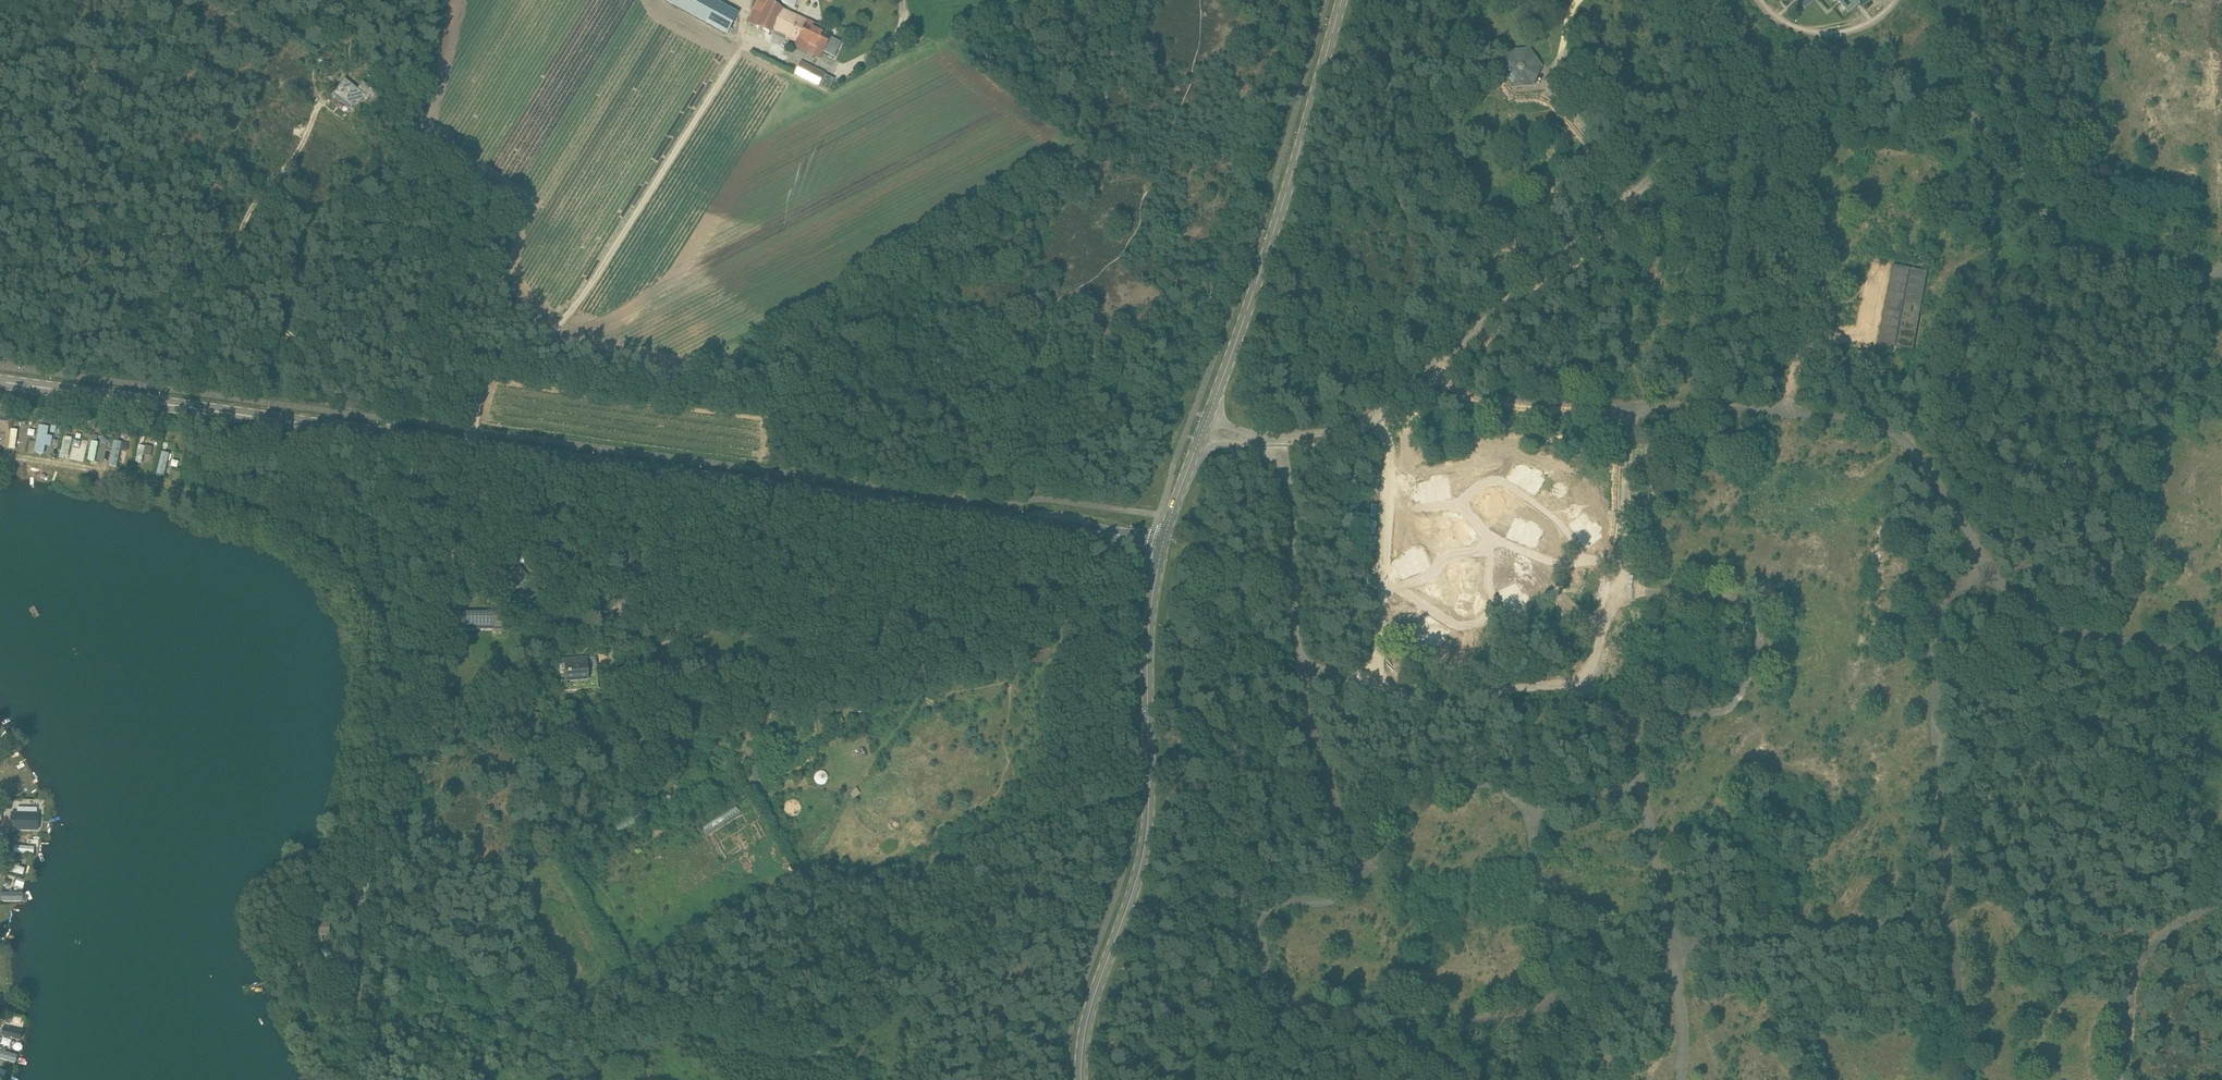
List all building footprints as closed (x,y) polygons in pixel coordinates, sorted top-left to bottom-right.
[(1805,8),(1815,0),(1800,0),(1799,1),(1805,8)] [(1849,14),(1850,13),(1858,7),(1852,0),(1838,0),(1849,14)] [(824,51),(829,54),(832,47),(836,39),(817,31),(820,25),(768,2),(757,26),(771,33),(773,30),(786,36),(785,38),(797,44),(799,41),(824,52),(824,51)] [(1531,48),(1510,50),(1501,69),(1513,87),(1534,85),(1543,66),(1531,48)] [(801,61),(794,75),(819,87),(825,73),(801,61)] [(356,88),(344,80),(343,80),(344,81),(339,87),(338,86),(338,87),(339,87),(334,93),(333,93),(352,109),(362,96),(366,99),(373,90),(361,81),(356,88)] [(1914,348),(1928,270),(1893,264),(1879,342),(1914,348)] [(1578,327),(1580,318),(1570,315),(1567,325),(1578,327)] [(34,451),(44,453),(46,444),(51,446),(53,436),(47,434),(49,425),(40,423),(34,451)] [(9,447),(16,448),(18,429),(12,428),(9,447)] [(61,455),(68,457),(71,445),(80,447),(81,439),(65,436),(61,455)] [(94,460),(99,441),(92,439),(87,459),(94,460)] [(142,463),(143,454),(151,455),(153,445),(139,443),(136,462),(142,463)] [(158,474),(166,475),(168,452),(160,451),(158,474)] [(1526,472),(1519,468),(1510,483),(1517,487),(1526,472)] [(1526,472),(1517,487),(1525,492),(1534,477),(1530,475),(1526,472)] [(1450,494),(1448,477),(1442,478),(1439,479),(1442,496),(1450,494)] [(1532,496),(1541,481),(1536,478),(1534,477),(1525,492),(1532,496)] [(1431,480),(1433,497),(1442,496),(1439,479),(1435,479),(1431,480)] [(1424,498),(1433,497),(1431,480),(1422,481),(1424,498)] [(1586,523),(1572,534),(1577,541),(1591,530),(1586,523)] [(1577,541),(1582,548),(1596,537),(1593,534),(1591,530),(1577,541)] [(1588,555),(1601,544),(1598,539),(1596,537),(1582,548),(1588,555)] [(1518,546),(1510,542),(1502,558),(1510,561),(1518,546)] [(1510,561),(1518,565),(1526,549),(1521,547),(1518,546),(1510,561)] [(1528,550),(1526,549),(1518,565),(1526,569),(1533,553),(1528,550)] [(464,558),(454,557),(453,565),(463,566),(464,558)] [(1421,562),(1428,578),(1436,574),(1429,558),(1423,561),(1421,562)] [(1420,581),(1428,578),(1421,562),(1417,564),(1413,566),(1420,581)] [(1412,585),(1420,581),(1413,566),(1405,569),(1412,585)] [(506,578),(515,587),(526,577),(517,567),(506,578)] [(524,597),(536,610),(547,599),(535,586),(524,597)] [(1509,601),(1505,593),(1489,600),(1493,608),(1509,601)] [(1509,601),(1493,608),(1497,616),(1512,608),(1510,604),(1509,601)] [(1512,608),(1497,616),(1500,624),(1516,616),(1513,611),(1512,608)] [(495,612),(463,610),(461,626),(494,628),(493,631),(502,631),(503,617),(495,616),(495,612)] [(1433,621),(1432,643),(1446,647),(1456,632),(1433,621)] [(1418,640),(1420,632),(1415,631),(1405,629),(1402,642),(1417,645),(1418,640)] [(590,689),(598,688),(599,688),(599,687),(598,679),(598,678),(598,670),(597,657),(587,657),(587,658),(580,659),(565,660),(565,664),(560,665),(561,673),(566,673),(566,680),(561,681),(562,691),(581,689),(589,689),(590,689)] [(523,704),(533,705),(534,692),(524,692),(523,704)] [(532,727),(539,728),(541,713),(533,712),(532,727)] [(751,765),(755,780),(760,779),(757,764),(751,765)] [(823,769),(813,775),(820,784),(829,778),(823,769)] [(702,824),(705,831),(741,813),(737,806),(702,824)] [(11,830),(39,831),(40,812),(12,812),(11,830)] [(23,901),(23,891),(2,891),(2,900),(23,901)] [(329,922),(309,922),(309,934),(329,934),(329,922)] [(2,1035),(21,1041),(24,1032),(4,1025),(2,1035)] [(3,1036),(1,1043),(10,1046),(12,1039),(3,1036)] [(16,1063),(19,1054),(0,1048),(0,1058),(16,1063)]
